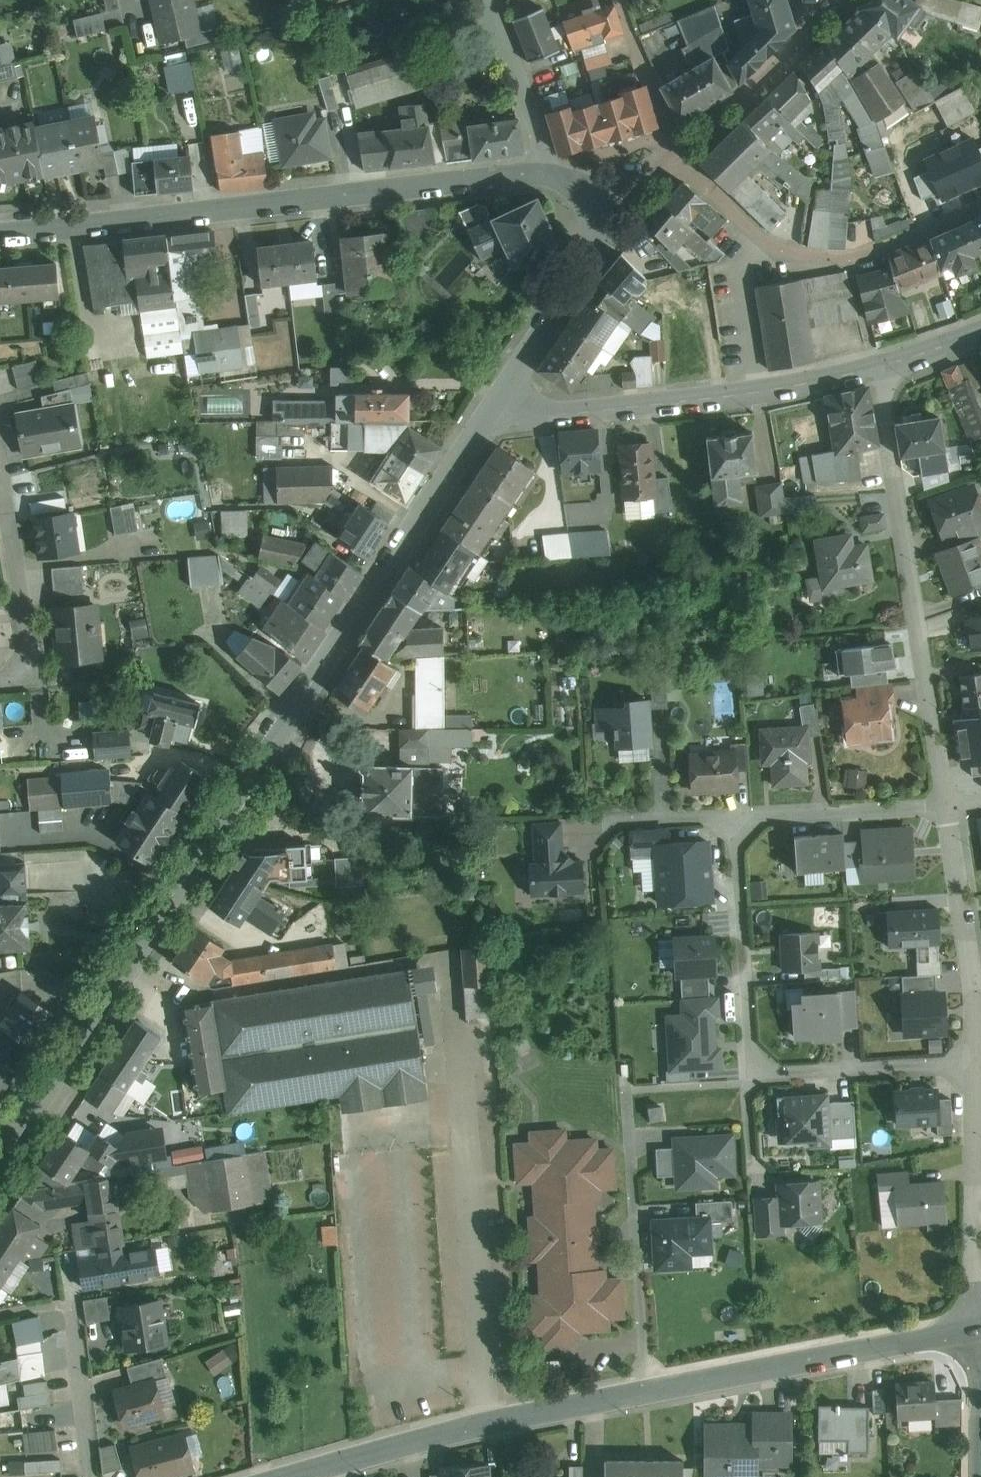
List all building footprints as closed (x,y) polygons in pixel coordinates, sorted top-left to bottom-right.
[(108,10),(120,8),(118,0),(105,0),(108,10)] [(162,42),(185,36),(198,33),(192,8),(194,7),(192,0),(152,0),(162,42)] [(754,14),(736,20),(745,47),(728,62),(740,83),(791,32),(793,24),(785,0),(749,0),(754,14)] [(910,0),(864,0),(858,9),(859,10),(892,34),(896,37),(907,22),(916,29),(927,14),(927,13),(914,3),(913,2),(910,0)] [(958,0),(916,0),(914,3),(927,13),(927,14),(978,29),(980,20),(980,7),(958,0)] [(576,3),(558,9),(563,22),(580,16),(576,3)] [(614,5),(595,11),(603,38),(623,32),(614,5)] [(714,5),(679,19),(688,44),(721,26),(714,5)] [(559,49),(543,9),(543,8),(512,20),(513,21),(529,61),(529,63),(560,51),(559,49)] [(892,34),(859,10),(826,42),(842,68),(848,76),(892,34)] [(580,16),(563,22),(574,51),(605,42),(603,38),(595,11),(580,16)] [(102,12),(73,19),(77,37),(106,30),(102,12)] [(721,26),(688,44),(699,65),(722,52),(729,48),(721,26)] [(220,28),(185,36),(187,47),(222,38),(220,28)] [(826,42),(801,63),(817,90),(842,68),(826,42)] [(426,46),(346,71),(356,108),(433,84),(426,46)] [(164,61),(186,60),(186,51),(164,51),(164,61)] [(699,65),(661,87),(680,120),(731,91),(729,87),(730,87),(714,58),(723,53),(722,52),(699,65)] [(2,63),(2,64),(0,65),(0,81),(18,77),(14,60),(2,63)] [(196,87),(191,62),(166,67),(170,92),(196,87)] [(852,80),(876,122),(905,102),(879,62),(852,80)] [(842,68),(817,90),(819,94),(823,104),(829,140),(843,138),(838,101),(843,98),(861,127),(859,128),(876,122),(852,80),(848,76),(842,68)] [(914,70),(896,81),(916,112),(935,102),(934,101),(934,100),(929,92),(914,70)] [(795,74),(794,72),(766,98),(788,120),(794,126),(800,120),(805,115),(800,109),(810,99),(795,74)] [(339,108),(330,76),(318,79),(328,111),(339,108)] [(944,81),(929,92),(934,100),(951,92),(944,81)] [(643,86),(637,88),(636,85),(620,90),(622,96),(623,96),(634,133),(655,127),(643,86)] [(934,100),(934,101),(935,102),(942,115),(971,99),(963,85),(951,92),(934,100)] [(622,96),(595,104),(598,113),(601,113),(609,140),(634,133),(623,96),(622,96)] [(788,120),(766,98),(744,119),(764,144),(788,120)] [(815,104),(810,99),(800,109),(805,115),(815,104)] [(971,99),(942,115),(948,126),(977,111),(971,99)] [(876,122),(881,138),(890,134),(888,129),(912,112),(905,102),(876,122)] [(424,103),(404,106),(406,119),(401,120),(402,128),(385,130),(390,168),(435,163),(424,103)] [(570,104),(555,108),(555,111),(549,113),(561,154),(582,148),(572,111),(570,104)] [(598,113),(595,104),(572,111),(582,148),(609,140),(601,113),(598,113)] [(948,126),(954,138),(980,124),(980,118),(977,111),(948,126)] [(510,113),(498,115),(495,121),(515,119),(510,113)] [(304,114),(275,120),(283,165),(330,157),(323,119),(305,122),(304,114)] [(95,117),(72,122),(81,169),(104,164),(105,164),(103,153),(95,117)] [(462,118),(440,122),(447,163),(474,159),(468,125),(463,126),(462,118)] [(495,121),(468,125),(474,159),(474,160),(525,152),(519,118),(515,119),(495,121)] [(744,119),(700,162),(743,206),(761,189),(746,173),(758,161),(770,150),(764,144),(744,119)] [(799,144),(806,137),(794,126),(788,120),(764,144),(770,150),(771,149),(777,154),(793,139),(799,144)] [(822,143),(811,122),(807,127),(800,120),(794,126),(806,137),(817,149),(822,143)] [(72,122),(35,128),(44,173),(44,175),(80,169),(72,122)] [(876,122),(859,128),(867,150),(884,145),(881,138),(876,122)] [(8,127),(8,129),(0,130),(0,182),(44,173),(35,128),(34,124),(20,126),(20,125),(8,127)] [(385,130),(359,133),(364,171),(390,168),(385,130)] [(239,132),(212,135),(216,163),(244,161),(239,132)] [(843,138),(829,140),(835,144),(834,160),(846,156),(844,138),(843,138)] [(894,172),(884,145),(867,150),(877,177),(894,172)] [(777,154),(771,149),(770,150),(758,161),(780,178),(774,202),(767,228),(769,230),(801,244),(812,178),(804,175),(777,154)] [(119,174),(114,151),(103,153),(105,164),(104,164),(106,177),(119,174)] [(190,156),(155,160),(158,192),(193,189),(190,156)] [(846,156),(834,160),(830,212),(828,249),(845,250),(847,223),(850,178),(846,156)] [(244,161),(216,163),(221,191),(268,187),(268,181),(264,159),(244,161)] [(726,219),(683,182),(664,205),(686,223),(690,218),(701,227),(705,223),(715,231),(726,219)] [(767,228),(774,202),(761,189),(743,206),(767,228)] [(538,197),(486,221),(490,213),(486,205),(477,203),(459,211),(481,260),(506,247),(515,267),(560,246),(551,228),(552,228),(546,214),(545,214),(538,197)] [(664,205),(663,204),(646,225),(662,241),(673,252),(684,239),(693,229),(686,223),(664,205)] [(830,212),(813,210),(808,246),(828,249),(830,212)] [(949,231),(967,270),(976,266),(971,256),(980,252),(980,237),(973,220),(949,231)] [(714,248),(693,229),(684,239),(688,244),(705,259),(714,248)] [(212,230),(165,236),(169,262),(171,274),(175,299),(194,297),(190,262),(216,259),(212,230)] [(949,231),(932,239),(942,269),(951,265),(956,275),(967,270),(949,231)] [(384,234),(343,239),(346,269),(349,293),(391,287),(384,234)] [(165,236),(123,240),(123,242),(126,267),(146,265),(169,262),(165,236)] [(909,248),(920,280),(942,271),(942,269),(932,239),(909,248)] [(688,268),(673,252),(662,241),(655,247),(678,271),(688,268)] [(123,242),(85,246),(85,245),(83,245),(94,309),(139,302),(137,282),(127,283),(126,267),(123,242)] [(311,243),(294,245),(285,246),(289,282),(315,279),(317,279),(312,242),(311,242),(311,243)] [(285,246),(276,247),(275,247),(259,249),(259,248),(258,248),(262,286),(264,286),(264,285),(289,282),(285,246)] [(705,259),(707,264),(718,261),(722,255),(714,248),(705,259)] [(920,280),(909,248),(888,257),(892,269),(892,270),(897,290),(898,289),(920,280)] [(644,277),(621,255),(599,281),(624,304),(625,302),(632,292),(638,293),(645,286),(640,282),(644,277)] [(0,269),(0,302),(59,297),(56,264),(0,269)] [(681,290),(710,282),(707,264),(688,268),(678,271),(676,272),(681,290)] [(140,311),(147,310),(176,307),(175,299),(171,274),(147,277),(146,265),(126,267),(127,283),(137,282),(139,302),(140,311)] [(346,269),(334,271),(336,283),(337,294),(349,293),(346,269)] [(892,269),(858,278),(870,322),(909,313),(909,312),(910,311),(899,294),(898,289),(897,290),(892,270),(892,269)] [(676,272),(649,278),(654,297),(681,290),(676,272)] [(846,272),(757,287),(771,372),(814,363),(808,327),(859,318),(846,272)] [(624,304),(599,281),(587,298),(619,319),(620,320),(632,306),(625,302),(624,304)] [(336,283),(322,285),(323,299),(325,313),(339,312),(337,294),(336,283)] [(322,285),(316,286),(312,287),(313,300),(323,299),(322,285)] [(262,326),(257,293),(245,295),(250,328),(262,326)] [(194,297),(175,299),(176,307),(179,324),(182,336),(193,334),(193,333),(198,333),(194,297)] [(619,319),(587,298),(569,324),(602,346),(611,350),(619,339),(609,333),(619,319)] [(642,314),(632,306),(620,320),(622,321),(632,328),(642,314)] [(953,306),(939,311),(941,319),(956,315),(953,306)] [(182,341),(182,336),(179,324),(176,307),(147,310),(147,328),(149,344),(182,341)] [(930,317),(916,321),(919,330),(919,331),(933,327),(930,317)] [(632,328),(622,321),(616,329),(636,342),(651,341),(632,328)] [(602,346),(569,324),(553,347),(586,370),(602,346)] [(198,333),(193,333),(193,334),(199,373),(243,366),(237,327),(198,333)] [(651,341),(652,366),(667,365),(666,340),(651,341)] [(184,355),(182,341),(149,344),(142,345),(143,359),(184,355)] [(651,341),(636,342),(638,366),(652,366),(651,341)] [(586,370),(553,347),(537,371),(570,393),(586,370)] [(36,361),(12,367),(19,390),(42,384),(36,361)] [(959,364),(941,372),(948,388),(965,381),(959,364)] [(87,372),(52,381),(55,393),(71,389),(90,383),(87,372)] [(634,372),(622,372),(623,388),(637,387),(636,375),(634,372)] [(969,379),(948,388),(970,442),(980,437),(980,408),(969,379)] [(867,388),(827,397),(835,450),(836,454),(856,449),(878,444),(874,424),(872,418),(867,388)] [(55,393),(41,396),(44,411),(69,407),(69,408),(74,408),(71,389),(55,393)] [(356,394),(347,394),(348,404),(347,408),(355,408),(356,394)] [(409,394),(356,394),(355,408),(356,422),(364,422),(409,422),(409,394)] [(348,404),(274,404),(274,423),(356,422),(355,408),(347,408),(348,404)] [(44,411),(17,415),(23,455),(81,445),(80,444),(76,445),(73,428),(74,428),(74,424),(72,424),(69,408),(69,407),(44,411)] [(939,417),(923,419),(922,413),(911,415),(912,421),(896,424),(901,457),(919,454),(945,449),(939,417)] [(440,448),(410,428),(409,422),(364,422),(364,449),(394,451),(394,452),(424,472),(440,448)] [(596,431),(561,434),(563,460),(599,456),(596,431)] [(753,433),(707,438),(714,504),(741,501),(738,474),(757,472),(753,433)] [(280,437),(257,437),(258,459),(280,459),(280,437)] [(651,443),(620,446),(624,499),(654,496),(655,496),(654,478),(651,443)] [(483,470),(517,493),(533,469),(498,447),(483,470)] [(971,447),(962,449),(966,459),(976,458),(971,447)] [(856,449),(836,454),(835,450),(811,455),(816,481),(860,479),(856,449)] [(945,449),(919,454),(922,475),(948,470),(947,462),(945,452),(945,449)] [(962,449),(945,452),(947,462),(966,459),(962,449)] [(424,472),(394,452),(386,464),(381,462),(374,473),(378,476),(375,480),(406,500),(424,472)] [(811,455),(800,457),(804,483),(816,481),(811,455)] [(599,456),(563,460),(564,480),(575,479),(576,491),(603,489),(599,456)] [(333,466),(277,467),(278,504),(323,502),(323,501),(332,487),(333,466)] [(517,493),(483,470),(467,493),(501,516),(517,493)] [(668,477),(654,478),(655,496),(654,496),(655,512),(673,510),(668,477)] [(782,482),(755,486),(760,516),(787,512),(782,482)] [(332,487),(323,501),(325,502),(325,501),(343,512),(349,503),(351,500),(332,487)] [(931,503),(943,536),(957,531),(980,522),(980,511),(973,488),(931,503)] [(501,516),(467,493),(452,516),(452,517),(453,520),(451,523),(447,524),(443,530),(478,552),(502,516),(501,516)] [(395,514),(376,502),(370,512),(389,524),(395,514)] [(370,512),(359,504),(356,508),(349,503),(343,511),(346,513),(339,524),(344,527),(337,538),(368,557),(390,524),(389,524),(370,512)] [(122,506),(110,508),(115,535),(127,533),(122,510),(122,506)] [(134,508),(122,510),(127,533),(138,531),(134,508)] [(247,511),(222,511),(222,535),(248,535),(247,511)] [(71,513),(34,518),(40,558),(72,553),(69,534),(73,528),(71,513)] [(881,514),(862,517),(864,530),(884,527),(881,514)] [(210,521),(195,523),(198,539),(212,537),(210,521)] [(957,531),(961,542),(977,537),(980,535),(980,522),(957,531)] [(478,552),(443,530),(415,572),(438,587),(453,597),(481,554),(478,552)] [(569,533),(543,535),(546,557),(573,556),(569,533)] [(306,544),(262,536),(258,557),(294,565),(306,544)] [(866,545),(845,548),(843,536),(815,541),(821,577),(815,578),(819,599),(842,595),(841,586),(842,586),(858,583),(857,582),(872,579),(866,545)] [(936,552),(952,596),(980,585),(980,561),(979,562),(971,540),(977,538),(977,537),(961,542),(936,552)] [(363,573),(317,541),(303,561),(319,572),(315,578),(342,595),(347,598),(363,573)] [(218,556),(189,558),(191,586),(223,584),(220,567),(218,556)] [(252,579),(218,556),(220,567),(244,583),(238,592),(261,608),(273,594),(252,579)] [(82,566),(52,568),(54,596),(84,593),(82,566)] [(282,582),(261,567),(252,579),(273,594),(282,582)] [(438,587),(415,572),(398,596),(420,610),(422,611),(438,587)] [(315,578),(311,575),(290,606),(294,609),(320,628),(342,595),(315,578)] [(420,610),(398,596),(380,624),(401,638),(407,629),(420,610)] [(95,604),(54,608),(59,663),(100,659),(95,604)] [(279,608),(264,630),(275,638),(290,615),(279,608)] [(320,628),(294,609),(290,615),(275,638),(305,661),(325,631),(320,628)] [(157,634),(154,615),(136,618),(140,637),(157,634)] [(968,618),(973,650),(980,648),(980,616),(968,618)] [(401,638),(380,624),(365,646),(381,657),(389,657),(401,638)] [(449,627),(407,629),(401,638),(389,657),(444,654),(443,638),(450,637),(449,627)] [(285,651),(267,642),(253,637),(238,657),(278,693),(302,665),(285,651)] [(891,643),(835,650),(838,675),(850,674),(886,669),(894,668),(891,643)] [(365,646),(364,646),(333,693),(364,714),(395,667),(381,657),(365,646)] [(416,659),(416,728),(428,728),(444,728),(444,715),(444,657),(416,659)] [(886,669),(850,674),(851,686),(861,686),(888,682),(886,669)] [(960,676),(964,706),(980,704),(980,673),(960,676)] [(888,682),(861,686),(863,699),(892,695),(891,684),(890,684),(889,682),(888,682)] [(201,704),(154,692),(142,692),(138,708),(142,709),(138,728),(153,732),(151,738),(168,743),(170,736),(188,741),(192,724),(196,725),(201,704)] [(863,699),(844,701),(848,741),(890,736),(887,713),(894,712),(892,695),(863,699)] [(647,699),(626,700),(627,705),(596,707),(598,730),(614,729),(615,737),(618,736),(619,757),(649,755),(646,714),(648,714),(647,699)] [(816,703),(801,705),(804,726),(808,726),(809,736),(821,734),(816,703)] [(964,706),(970,743),(980,741),(980,704),(964,706)] [(444,728),(469,728),(470,715),(444,715),(444,728)] [(804,726),(760,729),(761,750),(770,750),(773,785),(807,783),(806,761),(810,761),(809,736),(808,726),(804,726)] [(469,728),(444,728),(428,728),(428,746),(473,746),(473,742),(473,728),(469,728)] [(129,730),(93,734),(95,759),(131,756),(129,730)] [(747,742),(730,743),(731,753),(734,753),(736,771),(749,770),(747,742)] [(731,753),(691,756),(693,790),(737,787),(736,771),(734,753),(731,753)] [(175,769),(171,766),(158,785),(163,788),(157,796),(184,813),(208,777),(181,760),(175,769)] [(442,766),(372,765),(368,760),(360,768),(364,772),(364,783),(362,783),(361,798),(363,798),(363,814),(441,816),(442,766)] [(113,803),(110,770),(61,774),(61,776),(64,808),(113,803)] [(61,776),(27,779),(30,810),(64,808),(61,776)] [(184,814),(150,792),(149,793),(152,795),(143,809),(140,807),(118,842),(151,864),(184,814)] [(30,812),(8,814),(11,848),(33,846),(30,812)] [(561,821),(533,823),(535,862),(529,863),(531,895),(584,892),(582,860),(573,860),(572,858),(565,851),(563,851),(561,821)] [(668,829),(632,832),(633,856),(656,854),(656,844),(668,843),(668,829)] [(909,829),(864,832),(864,841),(866,860),(862,860),(862,866),(863,879),(912,875),(911,856),(908,857),(907,848),(910,848),(909,829)] [(843,833),(794,836),(797,872),(846,869),(846,867),(844,842),(843,833)] [(668,843),(656,844),(656,854),(660,903),(712,900),(708,841),(668,843)] [(864,841),(844,842),(846,867),(862,866),(862,860),(866,860),(864,841)] [(306,845),(256,848),(255,847),(250,854),(246,851),(234,869),(263,887),(270,876),(280,876),(280,878),(289,878),(290,881),(308,880),(306,845)] [(362,856),(349,857),(350,885),(364,884),(362,856)] [(349,857),(335,858),(337,886),(350,885),(349,857)] [(0,864),(0,897),(30,895),(28,862),(0,864)] [(263,887),(234,869),(210,905),(239,924),(243,917),(269,933),(283,912),(280,910),(281,908),(279,906),(278,905),(277,903),(276,903),(274,902),(273,903),(272,903),(271,904),(257,896),(263,887)] [(0,901),(0,947),(27,946),(25,900),(0,901)] [(938,908),(886,911),(888,947),(916,945),(917,961),(939,960),(938,943),(940,943),(938,908)] [(717,924),(659,927),(663,988),(721,985),(717,924)] [(223,946),(196,928),(174,962),(213,987),(233,984),(229,961),(219,953),(223,946)] [(816,932),(782,934),(784,971),(804,970),(819,969),(816,932)] [(490,943),(462,948),(465,986),(492,984),(490,943)] [(337,968),(333,944),(229,961),(233,984),(337,968)] [(365,954),(351,956),(353,965),(366,963),(365,954)] [(917,961),(917,975),(935,974),(942,973),(941,960),(939,960),(917,961)] [(819,969),(804,970),(805,981),(841,979),(840,968),(819,969)] [(408,969),(211,1000),(211,1001),(182,1006),(197,1093),(224,1088),(228,1113),(339,1097),(343,1113),(428,1097),(426,1082),(420,1047),(411,992),(408,969)] [(917,975),(902,976),(903,996),(936,994),(935,974),(917,975)] [(492,984),(465,986),(467,1018),(478,1017),(494,1016),(492,984)] [(426,990),(411,992),(420,1047),(434,1044),(426,990)] [(856,992),(838,993),(840,1026),(858,1025),(856,992)] [(54,1012),(22,993),(22,994),(1,1025),(0,1026),(1,1027),(20,1039),(32,1046),(33,1045),(32,1045),(53,1013),(54,1012)] [(838,993),(803,995),(804,1004),(794,1004),(796,1037),(816,1035),(816,1039),(841,1038),(840,1026),(838,993)] [(936,994),(903,996),(905,1034),(945,1031),(943,993),(936,994)] [(669,1071),(727,1068),(723,1009),(664,1012),(669,1071)] [(161,1037),(135,1020),(120,1044),(145,1061),(161,1037)] [(1,1027),(0,1028),(0,1041),(13,1049),(20,1039),(1,1027)] [(527,1037),(511,1044),(519,1061),(535,1054),(527,1037)] [(145,1061),(120,1044),(100,1073),(126,1090),(135,1077),(143,1082),(148,1074),(140,1068),(145,1061)] [(0,1053),(0,1094),(15,1071),(6,1065),(10,1059),(0,1053)] [(126,1090),(100,1073),(86,1095),(111,1112),(126,1090)] [(924,1089),(912,1090),(912,1091),(897,1092),(896,1092),(896,1093),(898,1123),(897,1123),(898,1124),(899,1124),(936,1122),(938,1122),(936,1099),(936,1091),(936,1089),(935,1090),(925,1091),(924,1089)] [(827,1094),(777,1098),(780,1142),(810,1140),(810,1146),(830,1144),(830,1138),(828,1102),(827,1094)] [(950,1098),(936,1099),(938,1122),(936,1122),(938,1135),(952,1134),(950,1098)] [(854,1101),(828,1102),(830,1138),(856,1137),(854,1101)] [(661,1106),(649,1108),(651,1120),(663,1118),(661,1106)] [(545,1343),(578,1341),(577,1330),(608,1328),(607,1317),(623,1316),(621,1279),(605,1280),(604,1269),(592,1270),(591,1254),(595,1254),(593,1213),(589,1214),(588,1199),(599,1198),(598,1187),(614,1186),(612,1149),(596,1150),(595,1139),(565,1141),(564,1130),(531,1132),(531,1143),(516,1144),(518,1181),(534,1180),(535,1191),(546,1190),(548,1217),(530,1218),(533,1259),(551,1257),(553,1284),(541,1284),(542,1295),(526,1296),(528,1333),(545,1332),(545,1343)] [(88,1147),(62,1131),(40,1164),(68,1182),(81,1162),(89,1148),(88,1147)] [(148,1141),(122,1146),(120,1148),(98,1132),(88,1147),(89,1148),(81,1162),(98,1174),(105,1161),(113,1166),(111,1169),(112,1175),(134,1172),(152,1169),(148,1141)] [(731,1136),(675,1139),(676,1147),(677,1175),(678,1187),(702,1186),(701,1175),(733,1173),(731,1136)] [(185,1164),(199,1162),(197,1146),(171,1150),(173,1166),(185,1164)] [(676,1147),(656,1148),(657,1176),(677,1175),(676,1147)] [(188,1186),(190,1196),(206,1211),(255,1204),(273,1200),(265,1151),(199,1162),(185,1164),(188,1186)] [(173,1166),(152,1169),(134,1172),(138,1194),(188,1186),(185,1164),(173,1166)] [(880,1189),(894,1188),(909,1187),(907,1172),(878,1175),(880,1199),(881,1199),(880,1189)] [(106,1176),(86,1179),(90,1200),(92,1212),(118,1208),(116,1195),(109,1196),(106,1176)] [(68,1182),(24,1189),(21,1195),(39,1208),(90,1200),(86,1179),(68,1182)] [(817,1182),(779,1184),(779,1197),(781,1223),(782,1223),(820,1220),(817,1182)] [(909,1187),(894,1188),(898,1224),(900,1224),(899,1222),(928,1220),(928,1228),(947,1226),(943,1182),(942,1182),(942,1184),(909,1187)] [(883,1226),(898,1224),(894,1188),(880,1189),(881,1199),(880,1199),(883,1226)] [(779,1197),(755,1199),(758,1235),(783,1233),(782,1223),(781,1223),(779,1197)] [(732,1200),(696,1202),(696,1218),(709,1217),(709,1222),(733,1221),(732,1200)] [(13,1206),(0,1226),(0,1245),(19,1258),(34,1235),(40,1224),(13,1206)] [(118,1208),(92,1212),(93,1220),(97,1246),(123,1242),(118,1208)] [(696,1218),(653,1220),(656,1268),(681,1267),(681,1259),(686,1253),(711,1251),(709,1222),(709,1217),(696,1218)] [(93,1220),(72,1223),(77,1250),(97,1246),(93,1220)] [(336,1225),(322,1226),(323,1245),(337,1244),(336,1225)] [(34,1235),(19,1258),(23,1260),(24,1258),(42,1255),(48,1245),(34,1235)] [(0,1245),(0,1286),(19,1258),(0,1245)] [(42,1255),(24,1258),(23,1260),(40,1271),(48,1258),(45,1256),(46,1254),(42,1255)] [(107,1296),(95,1298),(98,1321),(110,1319),(107,1296)] [(95,1298),(83,1300),(86,1323),(98,1321),(95,1298)] [(159,1300),(120,1306),(126,1342),(140,1339),(141,1347),(166,1343),(159,1300)] [(215,1374),(232,1363),(223,1349),(206,1361),(215,1374)] [(161,1357),(127,1367),(132,1386),(153,1380),(153,1381),(167,1377),(161,1357)] [(132,1386),(116,1391),(126,1425),(163,1414),(153,1381),(153,1380),(132,1386)] [(47,1381),(24,1384),(25,1396),(18,1397),(19,1409),(21,1408),(51,1404),(47,1381)] [(934,1382),(896,1384),(898,1417),(935,1415),(936,1415),(935,1399),(934,1382)] [(885,1413),(884,1389),(872,1389),(873,1413),(885,1413)] [(962,1398),(948,1399),(950,1425),(962,1425),(962,1398)] [(948,1399),(935,1399),(936,1415),(935,1415),(936,1426),(950,1425),(948,1399)] [(868,1406),(839,1407),(839,1405),(836,1405),(836,1406),(820,1407),(820,1405),(819,1405),(818,1440),(848,1440),(848,1452),(868,1452),(868,1406)] [(23,1432),(24,1432),(21,1408),(19,1409),(0,1412),(0,1435),(23,1432)] [(754,1414),(754,1415),(755,1415),(755,1426),(706,1426),(706,1427),(706,1476),(756,1476),(756,1462),(790,1462),(790,1461),(790,1416),(790,1414),(754,1414)] [(57,1449),(55,1429),(24,1432),(23,1432),(26,1452),(57,1449)] [(133,1448),(141,1476),(165,1476),(193,1470),(183,1434),(133,1448)] [(115,1443),(100,1447),(103,1473),(122,1468),(115,1443)] [(606,1461),(606,1460),(605,1460),(605,1476),(682,1476),(682,1461),(681,1461),(606,1461)] [(448,1467),(443,1473),(443,1474),(429,1474),(429,1476),(488,1476),(487,1465),(448,1467)] [(582,1466),(569,1466),(569,1476),(582,1476),(582,1466)]
